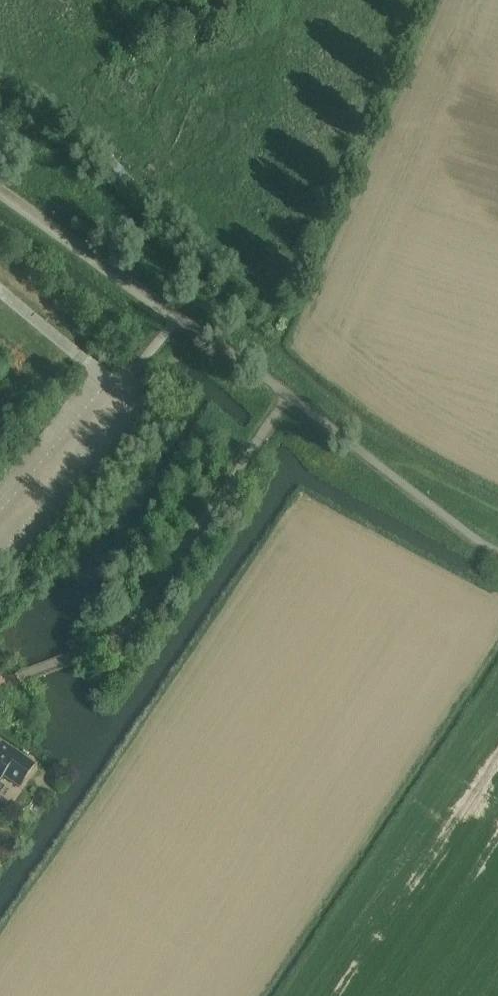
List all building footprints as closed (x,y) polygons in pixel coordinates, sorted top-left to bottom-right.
[(1,760),(0,759),(0,782),(3,778),(19,789),(34,767),(8,750),(1,760)]
